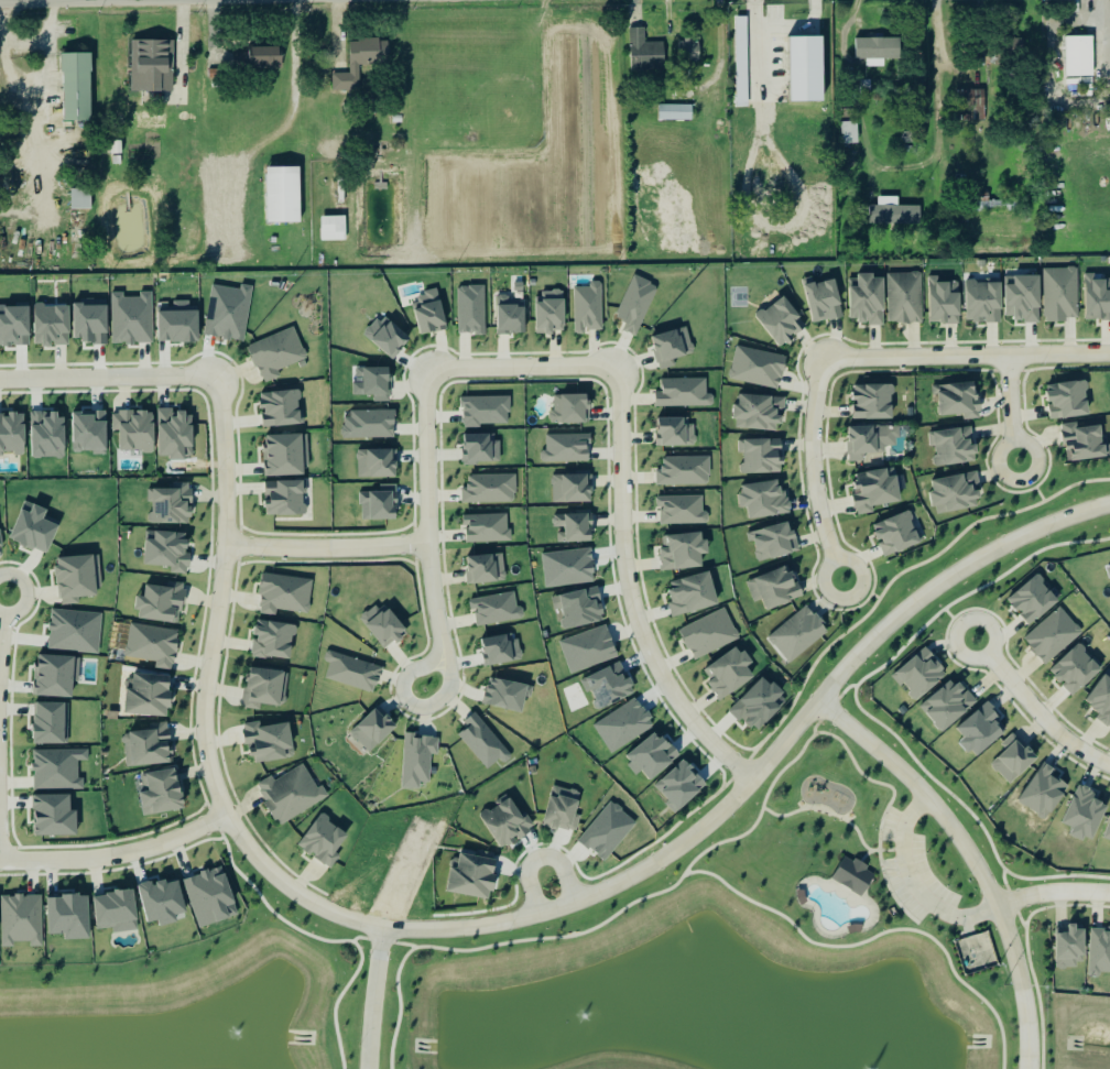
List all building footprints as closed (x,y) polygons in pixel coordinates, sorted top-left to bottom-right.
[(734,108),(733,18),(746,18),(748,107),(734,108)] [(630,29),(631,72),(665,70),(664,43),(645,43),(645,28),(630,29)] [(1092,77),(1064,77),(1064,36),(1092,36),(1092,77)] [(820,101),(787,101),(786,37),(819,37),(820,101)] [(381,65),(381,40),(350,41),(351,74),(334,75),(334,91),(360,91),(359,66),(381,65)] [(855,40),(897,40),(897,59),(855,59),(855,40)] [(173,41),(130,42),(131,91),(174,90),(173,41)] [(678,63),(699,64),(700,42),(679,41),(678,63)] [(282,67),(281,46),(249,47),(250,68),(282,67)] [(91,120),(90,52),(63,53),(63,120),(91,120)] [(221,70),(209,69),(208,81),(220,81),(221,70)] [(986,90),(969,90),(969,106),(976,106),(976,116),(984,116),(986,90)] [(659,106),(692,106),(692,121),(659,121),(659,106)] [(859,145),(858,122),(841,123),(842,146),(859,145)] [(111,154),(110,141),(121,141),(121,154),(111,154)] [(265,223),(264,167),(298,166),(300,222),(265,223)] [(69,209),(69,188),(90,188),(90,208),(69,209)] [(918,207),(918,226),(868,225),(869,206),(918,207)] [(344,242),(318,242),(318,216),(344,216),(344,242)] [(1079,319),(1077,268),(1044,269),(1045,320),(1079,319)] [(884,277),(874,277),(873,273),(858,274),(859,279),(850,280),(851,318),(860,318),(860,325),(885,324),(884,277)] [(922,273),(889,273),(890,324),(923,323),(922,273)] [(1107,290),(1107,280),(1095,280),(1095,273),(1086,274),(1087,320),(1109,319),(1109,290),(1107,290)] [(938,282),(938,275),(929,276),(931,324),(961,323),(960,282),(938,282)] [(1006,316),(1015,316),(1015,323),(1041,321),(1041,275),(1006,275),(1006,316)] [(640,337),(656,284),(631,276),(617,318),(625,321),(622,331),(640,337)] [(836,280),(815,284),(813,276),(803,280),(815,324),(845,316),(836,280)] [(602,281),(590,282),(590,287),(574,287),(575,334),(585,334),(585,330),(602,329),(602,281)] [(1002,281),(966,281),(968,323),(1003,321),(1002,281)] [(485,285),(457,286),(458,335),(486,334),(485,285)] [(420,334),(447,328),(439,290),(416,294),(418,303),(414,303),(420,334)] [(152,343),(151,292),(139,293),(139,298),(123,298),(122,293),(112,293),(113,343),(152,343)] [(536,332),(566,332),(565,292),(535,293),(536,332)] [(525,298),(509,299),(509,295),(497,295),(499,334),(526,334),(525,298)] [(796,320),(801,317),(786,295),(757,314),(779,347),(804,331),(796,320)] [(74,303),(74,342),(101,341),(100,334),(108,334),(108,302),(74,303)] [(199,310),(189,310),(188,302),(172,302),(172,307),(157,308),(159,342),(200,341),(199,310)] [(35,347),(69,346),(68,305),(34,306),(35,347)] [(30,306),(0,306),(0,346),(31,346),(30,306)] [(391,359),(411,340),(384,314),(364,334),(391,359)] [(279,370),(307,359),(295,327),(248,346),(263,384),(281,377),(279,370)] [(651,336),(660,370),(675,366),(673,358),(694,353),(687,327),(651,336)] [(781,389),(786,354),(734,347),(729,381),(781,389)] [(373,402),(391,402),(389,367),(356,368),(356,381),(352,381),(352,395),(372,395),(373,402)] [(656,407),(714,406),(714,394),(707,394),(706,379),(662,379),(662,392),(655,392),(656,407)] [(1090,415),(1087,380),(1047,384),(1052,419),(1090,415)] [(962,414),(964,421),(981,418),(977,381),(932,386),(933,395),(938,394),(942,416),(962,414)] [(853,419),(894,418),(893,384),(855,385),(855,405),(853,405),(853,419)] [(302,425),(300,390),(260,392),(261,408),(262,408),(263,427),(302,425)] [(554,395),(554,412),(549,412),(549,424),(589,423),(589,394),(554,395)] [(785,396),(737,395),(736,429),(776,430),(777,424),(785,424),(785,396)] [(463,396),(463,425),(509,425),(509,396),(463,396)] [(159,456),(171,456),(171,460),(185,460),(185,446),(193,446),(193,412),(172,412),(172,408),(159,408),(159,456)] [(73,444),(83,443),(83,450),(108,450),(107,410),(72,411),(73,444)] [(394,438),(395,411),(350,410),(350,421),(342,419),(342,437),(394,438)] [(120,452),(154,451),(154,411),(112,412),(112,430),(119,430),(120,452)] [(4,457),(4,454),(25,454),(24,413),(0,414),(0,457),(4,457)] [(31,414),(32,454),(66,452),(65,413),(31,414)] [(657,418),(659,446),(695,445),(695,425),(684,425),(684,417),(657,418)] [(1107,457),(1102,425),(1078,428),(1078,422),(1062,424),(1067,462),(1107,457)] [(899,426),(849,426),(849,461),(864,461),(864,454),(885,454),(885,446),(899,446),(899,426)] [(928,432),(929,447),(935,446),(936,466),(978,461),(977,444),(973,445),(971,427),(928,432)] [(264,435),(265,476),(305,474),(304,434),(264,435)] [(500,440),(492,440),(492,434),(464,434),(464,463),(500,462),(500,440)] [(545,435),(545,451),(541,451),(541,462),(590,461),(589,434),(545,435)] [(782,438),(738,440),(738,454),(742,452),(742,474),(783,472),(782,438)] [(398,478),(398,459),(393,459),(393,449),(358,449),(358,477),(398,478)] [(656,486),(709,484),(709,457),(663,458),(663,470),(656,470),(656,486)] [(897,476),(890,477),(889,468),(856,473),(859,494),(853,495),(857,515),(873,513),(872,506),(902,501),(897,476)] [(933,480),(935,491),(932,492),(935,514),(981,505),(976,472),(933,480)] [(515,474),(468,474),(468,488),(461,488),(463,503),(515,502),(515,474)] [(589,474),(552,474),(553,503),(592,503),(592,487),(589,487),(589,474)] [(304,480),(265,481),(266,515),(305,514),(304,480)] [(739,486),(742,508),(748,506),(750,519),(788,514),(784,480),(739,486)] [(192,524),(192,483),(172,483),(172,489),(146,489),(146,502),(150,502),(150,523),(192,524)] [(360,520),(398,520),(396,484),(379,484),(379,492),(360,492),(360,520)] [(661,525),(709,524),(708,512),(703,512),(703,495),(657,497),(657,508),(661,508),(661,525)] [(59,525),(43,519),(47,510),(25,501),(10,539),(47,555),(59,525)] [(884,557),(922,543),(910,511),(872,525),(884,557)] [(467,543),(512,542),(511,531),(508,531),(508,514),(463,515),(464,526),(467,526),(467,543)] [(566,542),(592,541),(591,514),(553,515),(553,527),(566,527),(566,542)] [(758,561),(793,553),(791,541),(795,539),(791,522),(746,533),(748,542),(753,541),(758,561)] [(144,565),(170,566),(170,574),(188,575),(189,555),(187,555),(188,533),(145,531),(144,565)] [(710,554),(708,539),(704,539),(703,532),(663,536),(664,549),(659,549),(661,571),(704,567),(703,555),(710,554)] [(56,557),(58,606),(79,604),(78,597),(97,596),(95,555),(56,557)] [(467,556),(468,582),(504,581),(503,555),(467,556)] [(753,602),(763,599),(766,610),(802,598),(791,566),(746,581),(753,602)] [(719,604),(710,571),(668,582),(674,601),(668,603),(673,618),(719,604)] [(313,580),(264,574),(259,613),(276,615),(276,609),(308,614),(313,580)] [(1059,600),(1036,575),(1008,601),(1032,626),(1059,600)] [(137,619),(176,623),(178,608),(183,609),(186,583),(165,581),(165,587),(145,585),(143,597),(139,597),(137,619)] [(561,609),(564,629),(606,621),(599,587),(553,596),(555,610),(561,609)] [(516,607),(514,591),(468,600),(470,611),(475,610),(478,626),(524,618),(522,606),(516,607)] [(385,650),(407,631),(383,600),(360,619),(385,650)] [(790,664),(829,631),(807,604),(768,637),(790,664)] [(1023,640),(1045,665),(1082,632),(1060,607),(1023,640)] [(51,609),(101,614),(97,654),(46,650),(47,635),(50,635),(50,631),(47,631),(47,622),(50,622),(51,609)] [(692,658),(739,641),(727,610),(681,628),(692,658)] [(296,624),(258,620),(255,640),(253,640),(251,655),(292,659),(296,624)] [(154,668),(174,670),(178,630),(129,624),(124,657),(155,661),(154,668)] [(569,674),(618,658),(607,625),(558,641),(569,674)] [(487,666),(521,659),(516,633),(481,639),(487,666)] [(1074,697),(1103,669),(1079,644),(1049,672),(1074,697)] [(701,670),(720,700),(755,678),(748,667),(752,664),(740,645),(701,670)] [(913,701),(948,676),(928,648),(893,673),(913,701)] [(325,679),(376,694),(383,666),(326,652),(323,662),(329,663),(325,679)] [(74,656),(36,655),(35,696),(73,697),(74,656)] [(284,670),(247,668),(244,708),(260,709),(260,703),(282,706),(284,670)] [(170,718),(173,676),(134,673),(133,680),(127,680),(124,713),(170,718)] [(1106,675),(1086,702),(1101,712),(1097,718),(1109,727),(1109,678),(1106,675)] [(731,708),(754,733),(790,700),(766,676),(731,708)] [(526,697),(531,698),(533,685),(488,678),(483,706),(524,712),(526,697)] [(942,732),(977,706),(956,678),(921,705),(942,732)] [(957,729),(966,738),(960,742),(977,759),(1005,732),(995,721),(1001,716),(988,701),(957,729)] [(35,744),(65,743),(64,702),(34,702),(35,744)] [(349,733),(369,754),(398,727),(379,706),(349,733)] [(500,759),(504,764),(513,756),(475,712),(464,722),(468,727),(458,737),(488,770),(500,759)] [(290,722),(261,728),(260,721),(243,723),(247,745),(252,744),(255,764),(286,759),(285,750),(294,749),(290,722)] [(171,763),(168,722),(148,723),(149,732),(123,733),(126,766),(171,763)] [(1010,785),(1038,760),(1014,732),(1001,744),(1006,751),(991,765),(1010,785)] [(402,789),(420,789),(420,783),(431,783),(432,755),(438,755),(439,738),(415,738),(415,733),(404,733),(402,789)] [(84,789),(83,778),(78,778),(77,761),(87,761),(87,750),(33,750),(33,789),(84,789)] [(675,814),(708,784),(685,759),(655,786),(670,801),(666,805),(675,814)] [(1056,771),(1044,763),(1019,803),(1047,821),(1070,786),(1053,775),(1056,771)] [(329,797),(323,785),(317,788),(303,764),(274,781),(271,775),(255,785),(280,826),(329,797)] [(143,816),(184,809),(177,768),(141,774),(143,790),(139,790),(143,816)] [(1109,805),(1097,800),(1100,793),(1079,784),(1064,825),(1074,828),(1071,835),(1093,843),(1109,805)] [(544,826),(576,833),(581,816),(576,814),(581,793),(554,786),(544,826)] [(480,815),(500,850),(513,843),(512,841),(532,830),(511,793),(494,801),(497,806),(480,815)] [(70,795),(34,795),(34,836),(77,835),(77,811),(70,811),(70,795)] [(331,869),(340,855),(337,853),(349,833),(319,815),(298,847),(331,869)] [(448,893),(491,901),(498,860),(455,853),(448,893)] [(855,859),(868,866),(866,870),(874,875),(860,897),(830,879),(845,857),(852,862),(855,859)] [(198,928),(239,917),(227,874),(219,876),(217,869),(184,879),(198,928)] [(178,879),(153,885),(152,881),(138,885),(148,924),(159,920),(161,927),(177,923),(176,916),(187,913),(178,879)] [(97,930),(112,928),(112,934),(135,930),(134,921),(138,921),(133,890),(92,895),(97,930)] [(88,894),(47,896),(48,934),(65,934),(65,940),(89,939),(88,894)] [(42,895),(1,896),(2,948),(13,947),(13,942),(30,941),(30,947),(43,947),(42,895)] [(1086,930),(1077,929),(1077,925),(1068,925),(1068,930),(1056,930),(1056,967),(1085,967),(1086,930)] [(1088,973),(1109,974),(1109,929),(1090,928),(1088,973)]
